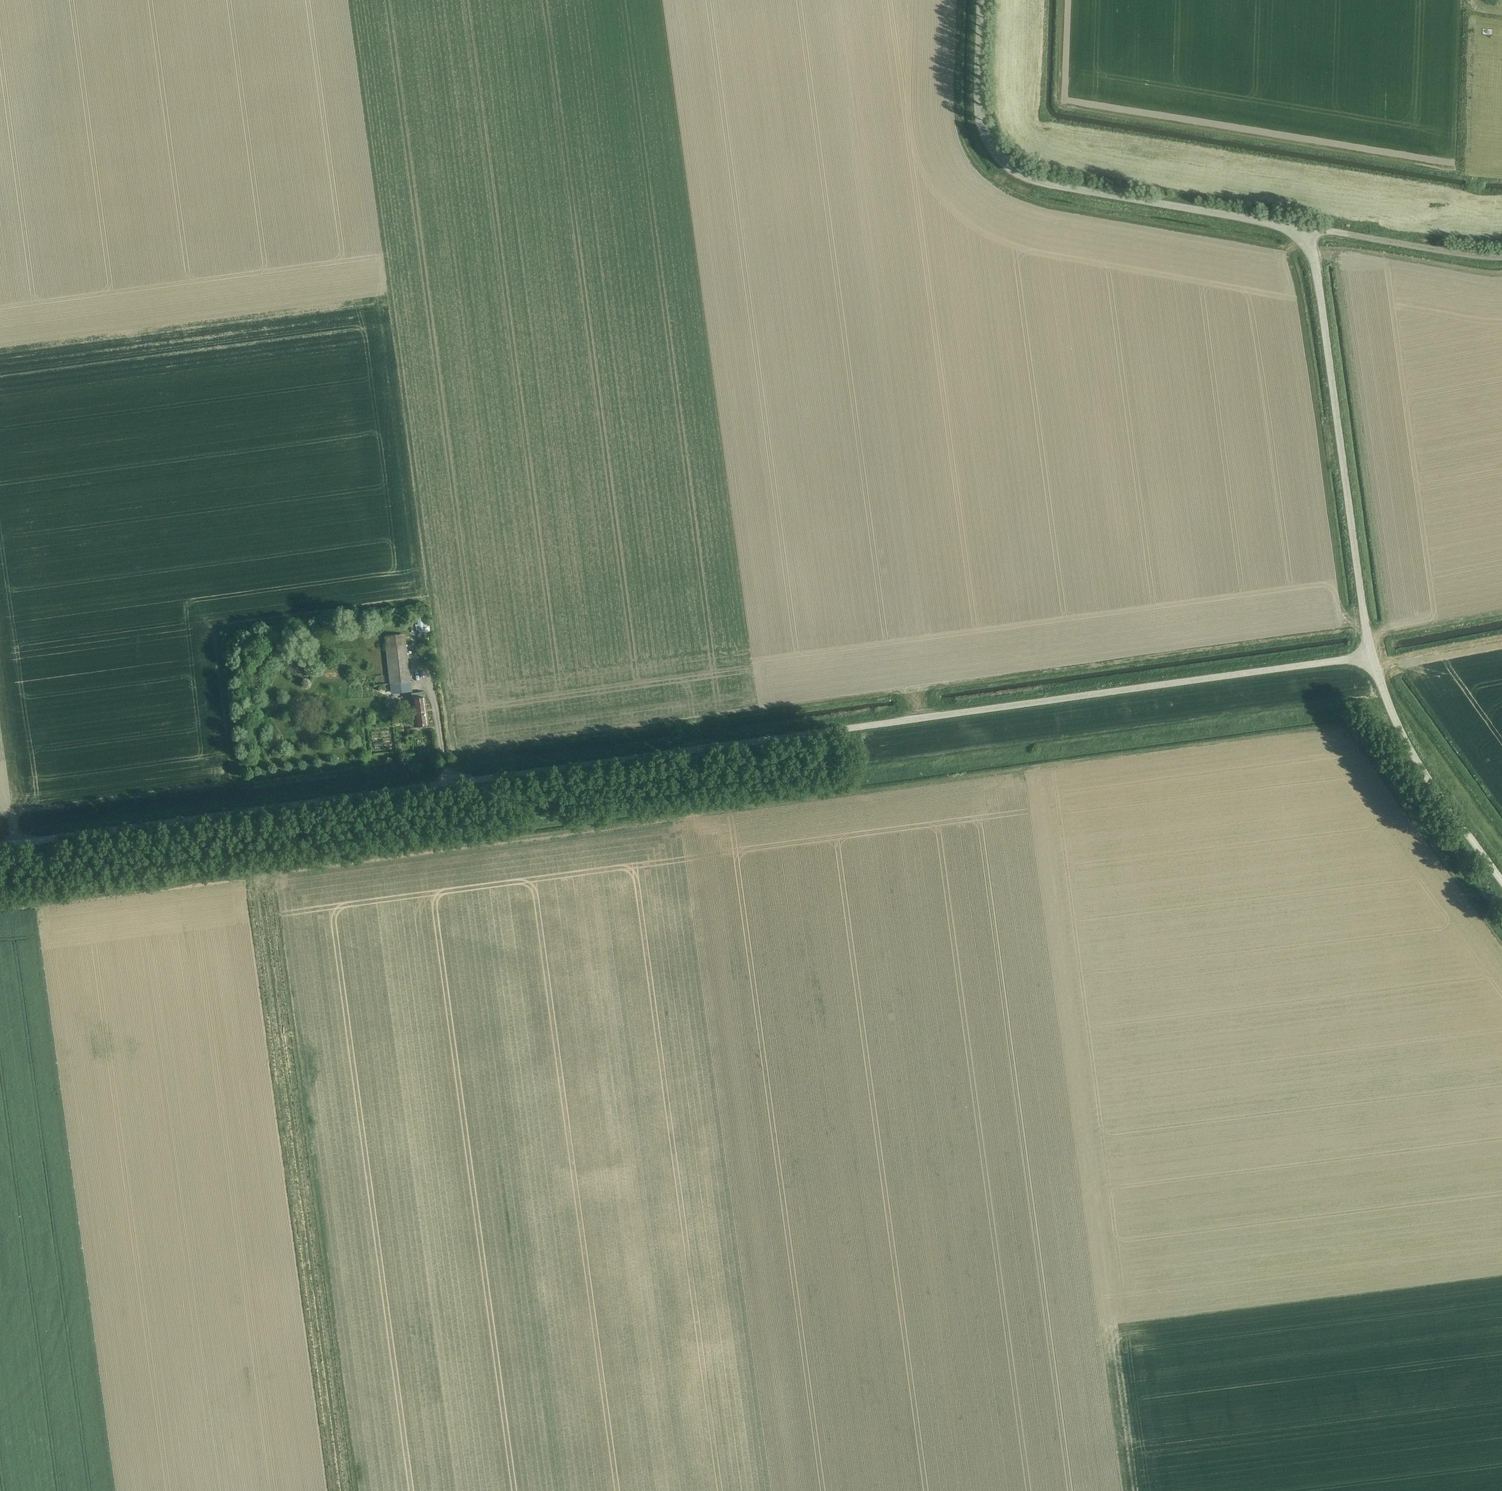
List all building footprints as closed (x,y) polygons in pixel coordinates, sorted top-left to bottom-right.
[(409,683),(406,645),(405,635),(385,636),(389,685),(409,683)] [(411,694),(416,728),(428,726),(423,693),(411,694)]
